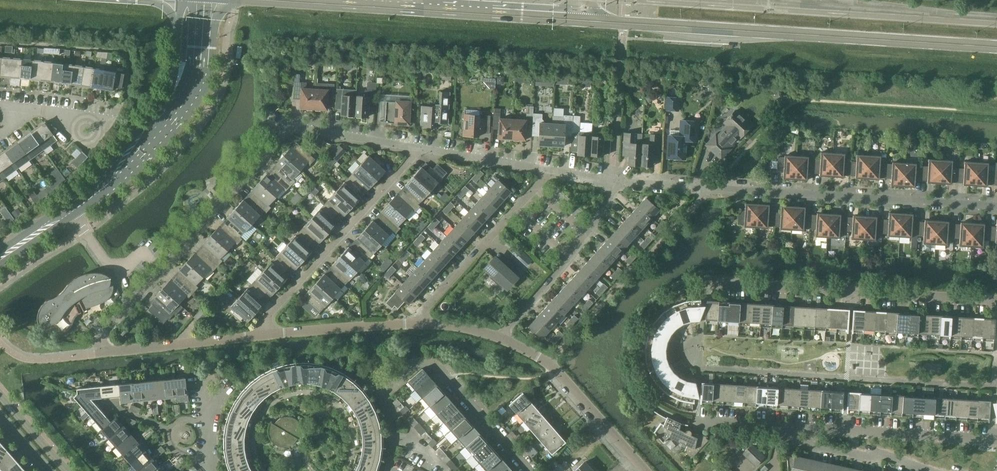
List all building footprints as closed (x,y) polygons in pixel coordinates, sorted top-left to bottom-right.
[(12,58),(1,57),(0,75),(10,76),(12,58)] [(22,59),(12,58),(10,76),(20,77),(22,59)] [(31,78),(32,60),(22,59),(20,77),(31,78)] [(31,78),(41,79),(43,61),(32,60),(31,78)] [(53,62),(43,61),(41,79),(51,80),(53,62)] [(63,64),(53,62),(51,80),(61,82),(63,64)] [(61,82),(71,83),(74,65),(63,64),(61,82)] [(84,67),(74,65),(71,83),(81,85),(84,67)] [(106,65),(105,70),(102,88),(113,90),(114,86),(122,88),(124,73),(125,69),(117,67),(106,65)] [(95,68),(84,67),(81,85),(92,86),(95,68)] [(105,70),(95,68),(92,86),(102,88),(105,70)] [(292,82),(294,82),(293,97),(301,97),(300,108),(314,109),(316,89),(306,88),(307,82),(300,82),(300,74),(295,74),(292,79),(292,82)] [(535,85),(545,86),(545,78),(536,77),(535,85)] [(607,79),(606,87),(614,88),(615,80),(607,79)] [(316,83),(316,89),(314,109),(327,110),(328,99),(334,99),(335,84),(316,83)] [(341,115),(355,116),(356,96),(357,90),(337,89),(336,104),(342,104),(341,115)] [(365,96),(356,96),(355,116),(368,117),(369,106),(375,106),(376,91),(367,91),(365,90),(365,96)] [(448,124),(450,92),(440,91),(440,104),(436,104),(435,106),(421,105),(420,128),(434,129),(435,121),(439,121),(438,123),(448,124)] [(785,96),(779,91),(776,94),(777,99),(780,101),(785,96)] [(649,103),(654,99),(650,93),(645,97),(649,103)] [(678,111),(679,97),(667,97),(666,110),(678,111)] [(410,102),(386,101),(385,121),(380,121),(409,126),(410,125),(397,123),(398,123),(409,123),(410,102)] [(533,114),(533,113),(533,106),(526,106),(526,112),(527,114),(526,120),(514,119),(513,139),(525,140),(526,129),(532,129),(533,114)] [(494,112),(493,127),(499,127),(499,138),(513,139),(514,119),(500,118),(500,112),(501,109),(494,108),(494,112)] [(489,133),(490,119),(490,116),(485,115),(484,116),(484,119),(480,119),(480,110),(465,110),(464,121),(463,121),(462,122),(461,124),(461,126),(461,128),(462,130),(463,130),(463,135),(479,136),(479,132),(483,132),(483,133),(489,133)] [(748,129),(752,126),(735,110),(724,122),(728,125),(717,137),(716,135),(707,145),(721,158),(730,149),(728,147),(742,132),(744,134),(748,129)] [(538,145),(552,146),(553,123),(545,123),(542,119),(542,114),(533,113),(533,114),(532,129),(539,130),(538,145)] [(553,123),(552,146),(564,146),(565,131),(572,132),(573,115),(564,115),(564,116),(554,116),(553,123)] [(681,120),(680,136),(686,141),(697,141),(698,121),(681,120)] [(45,122),(31,132),(44,150),(47,153),(53,149),(51,145),(58,140),(45,122)] [(591,155),(592,132),(593,123),(580,122),(579,133),(572,133),(571,147),(577,147),(578,150),(578,154),(591,155)] [(31,132),(18,141),(31,159),(44,150),(31,132)] [(604,133),(592,132),(591,155),(603,156),(603,151),(605,149),(610,149),(611,135),(604,135),(604,133)] [(624,133),(623,155),(629,156),(629,160),(628,164),(629,164),(633,165),(634,166),(636,165),(640,165),(642,144),(642,134),(634,133),(624,133)] [(642,144),(640,165),(645,165),(646,167),(648,166),(652,166),(652,165),(653,162),(653,157),(659,157),(660,135),(651,134),(650,142),(648,144),(642,144)] [(685,159),(686,141),(680,136),(669,135),(668,158),(685,159)] [(18,141),(5,151),(18,169),(31,159),(18,141)] [(291,148),(284,155),(301,171),(308,163),(310,165),(315,159),(298,143),(294,148),(293,147),(292,146),(291,148)] [(332,154),(331,155),(337,161),(346,151),(339,145),(334,151),(332,154)] [(0,154),(0,171),(5,178),(18,169),(5,151),(0,154)] [(88,156),(83,151),(72,163),(77,168),(88,156)] [(819,176),(831,176),(833,153),(821,152),(821,159),(814,159),(814,173),(820,174),(819,176)] [(843,175),(849,175),(850,161),(844,161),(845,153),(833,153),(831,176),(843,177),(843,175)] [(855,178),(867,179),(869,155),(857,154),(856,161),(850,161),(849,175),(856,176),(855,178)] [(277,166),(274,170),(291,186),(296,181),(297,182),(303,175),(299,172),(301,171),(284,155),(277,163),(275,164),(276,165),(277,166)] [(369,155),(361,164),(377,180),(384,172),(386,171),(385,170),(384,169),(381,167),(384,163),(381,159),(376,156),(373,159),(369,155)] [(783,179),(795,179),(797,156),(785,155),(785,157),(778,156),(777,171),(784,171),(783,179)] [(879,177),(885,178),(886,163),(880,163),(881,156),(869,155),(867,179),(879,179),(879,177)] [(807,173),(814,173),(814,159),(808,158),(808,156),(797,156),(795,179),(807,180),(807,173)] [(928,166),(922,166),(921,180),(927,180),(927,182),(939,183),(941,160),(929,159),(928,166)] [(951,182),(957,182),(958,168),(952,168),(952,160),(941,160),(939,183),(951,184),(951,182)] [(958,168),(957,182),(963,183),(963,185),(975,186),(977,162),(965,161),(964,168),(958,168)] [(891,186),(903,186),(904,163),(892,162),(892,164),(886,163),(885,178),(891,178),(891,186)] [(987,184),(993,185),(994,170),(988,170),(988,163),(977,162),(975,186),(987,186),(987,184)] [(915,180),(921,180),(922,166),(916,165),(916,163),(904,163),(903,186),(915,187),(915,180)] [(361,164),(348,178),(361,189),(365,185),(368,187),(369,188),(369,189),(371,187),(377,180),(361,164)] [(420,168),(413,176),(430,191),(443,178),(447,172),(437,164),(433,169),(430,166),(426,171),(423,169),(422,167),(420,168)] [(266,174),(260,182),(277,197),(284,189),(286,191),(291,186),(274,170),(270,174),(268,173),(266,174)] [(61,183),(66,179),(62,174),(57,178),(61,183)] [(476,174),(472,179),(476,182),(480,177),(476,174)] [(406,183),(405,185),(406,185),(407,186),(410,189),(406,193),(418,205),(418,204),(430,191),(413,176),(406,183)] [(348,178),(336,191),(353,206),(360,199),(361,197),(359,196),(357,193),(361,189),(348,178)] [(504,200),(511,191),(508,188),(509,187),(503,181),(501,182),(498,179),(496,181),(490,188),(504,200)] [(253,193),(249,197),(251,200),(252,199),(264,210),(264,211),(266,213),(271,207),(269,205),(277,197),(260,182),(253,189),(251,191),(252,191),(253,193)] [(48,194),(54,190),(50,185),(45,189),(48,194)] [(466,185),(462,190),(466,193),(470,189),(466,185)] [(496,208),(504,200),(490,188),(483,196),(496,208)] [(466,193),(465,194),(469,197),(473,193),(470,189),(466,193)] [(396,195),(389,203),(406,218),(413,210),(415,212),(421,206),(418,204),(418,205),(406,193),(403,190),(399,195),(398,194),(397,193),(396,195)] [(461,190),(457,194),(461,198),(465,194),(461,190)] [(42,191),(37,195),(41,200),(42,199),(44,197),(45,196),(42,191)] [(336,191),(324,204),(337,216),(341,211),(343,213),(345,215),(344,215),(345,215),(346,214),(353,206),(336,191)] [(440,198),(444,202),(450,197),(445,192),(442,196),(440,198)] [(36,204),(41,200),(37,195),(32,199),(36,204)] [(489,216),(496,208),(483,196),(481,197),(476,204),(489,216)] [(652,218),(660,209),(656,206),(657,205),(651,199),(650,201),(646,197),(638,206),(652,218)] [(242,201),(235,208),(252,224),(264,211),(264,210),(252,199),(251,200),(248,204),(245,201),(244,200),(244,199),(242,201)] [(382,213),(378,218),(381,220),(394,231),(393,232),(396,234),(401,228),(399,226),(406,218),(389,203),(382,210),(381,212),(382,213)] [(744,226),(756,227),(757,204),(745,203),(745,210),(739,210),(738,224),(744,225),(744,226)] [(324,204),(312,218),(329,233),(336,225),(337,224),(337,223),(336,224),(335,222),(333,220),(337,216),(324,204)] [(482,224),(489,216),(476,204),(468,212),(482,224)] [(768,226),(774,226),(775,212),(769,212),(769,204),(757,204),(756,227),(768,228),(768,226)] [(780,229),(792,230),(793,206),(781,205),(781,212),(775,212),(774,226),(780,227),(780,229)] [(447,214),(451,209),(447,206),(443,210),(447,214)] [(638,206),(631,214),(645,226),(652,218),(638,206)] [(804,228),(810,229),(811,214),(805,214),(805,207),(793,206),(792,230),(804,230),(804,228)] [(16,217),(18,216),(20,215),(22,214),(18,208),(12,212),(16,217)] [(228,216),(227,218),(228,218),(229,219),(232,221),(228,225),(228,226),(240,237),(241,237),(241,236),(246,241),(257,229),(252,224),(235,208),(228,216)] [(475,232),(482,224),(468,212),(461,220),(475,232)] [(888,236),(900,237),(901,213),(889,212),(889,219),(883,219),(882,233),(888,234),(888,236)] [(815,236),(827,237),(829,213),(817,213),(817,215),(811,214),(810,229),(816,229),(815,236)] [(840,231),(846,231),(847,217),(841,216),(841,214),(829,213),(827,237),(839,238),(840,231)] [(912,235),(918,236),(919,221),(912,221),(913,214),(901,213),(900,237),(911,237),(912,235)] [(6,218),(10,223),(15,219),(11,214),(6,218)] [(631,214),(624,222),(637,234),(645,226),(631,214)] [(851,239),(863,239),(865,216),(853,215),(853,217),(847,217),(846,231),(852,231),(851,239)] [(876,233),(882,233),(883,219),(877,219),(877,217),(865,216),(863,239),(875,240),(876,233)] [(312,218),(300,231),(312,242),(316,238),(319,240),(320,241),(321,242),(322,240),(329,233),(312,218)] [(436,218),(432,222),(436,226),(440,222),(436,218)] [(372,222),(365,229),(382,245),(393,232),(394,231),(381,220),(377,224),(375,222),(373,221),(374,220),(373,220),(372,222)] [(467,240),(475,232),(461,220),(454,228),(467,240)] [(923,243),(935,244),(937,220),(925,220),(925,222),(919,221),(918,236),(924,236),(923,243)] [(949,221),(937,220),(935,244),(947,245),(947,238),(954,238),(955,224),(948,223),(949,221)] [(432,230),(436,226),(432,222),(428,227),(432,230)] [(617,230),(630,242),(637,234),(624,222),(617,230)] [(959,246),(971,246),(973,223),(961,222),(961,224),(955,224),(954,238),(960,238),(959,246)] [(218,228),(211,235),(228,250),(235,242),(237,244),(240,242),(243,239),(241,237),(240,237),(228,226),(228,225),(225,223),(221,228),(220,226),(219,226),(218,228)] [(985,224),(973,223),(971,246),(983,247),(983,240),(990,240),(991,226),(984,226),(985,224)] [(659,233),(664,228),(659,224),(655,229),(659,233)] [(454,228),(447,236),(460,248),(467,240),(454,228)] [(358,237),(356,238),(357,239),(357,238),(358,240),(361,242),(357,246),(370,258),(382,245),(365,229),(358,237)] [(617,230),(609,238),(623,250),(630,242),(617,230)] [(300,231),(288,244),(305,259),(311,252),(313,250),(312,250),(311,249),(308,247),(312,242),(300,231)] [(205,246),(201,250),(218,266),(223,260),(221,258),(228,250),(211,235),(204,243),(203,244),(203,245),(205,246)] [(439,244),(453,256),(460,248),(447,236),(439,244)] [(417,246),(422,242),(418,238),(413,243),(417,246)] [(602,246),(615,258),(623,250),(609,238),(602,246)] [(644,248),(649,243),(645,240),(640,245),(644,248)] [(288,244),(276,257),(288,269),(292,264),(295,267),(296,268),(296,269),(298,267),(305,259),(288,244)] [(445,264),(453,256),(439,244),(432,252),(445,264)] [(347,248),(341,256),(357,271),(359,270),(370,258),(357,246),(353,251),(350,249),(349,247),(347,248)] [(602,246),(595,254),(608,266),(615,258),(602,246)] [(194,254),(187,262),(204,277),(211,269),(213,271),(218,266),(201,250),(197,254),(196,253),(195,253),(194,254)] [(438,272),(445,264),(432,252),(425,259),(438,272)] [(403,262),(407,257),(403,254),(399,259),(403,262)] [(595,254),(588,262),(601,274),(608,266),(595,254)] [(334,263),(332,265),(333,265),(334,266),(337,269),(333,273),(345,284),(356,272),(357,271),(341,256),(334,263)] [(629,264),(634,259),(630,256),(625,260),(629,264)] [(276,257),(264,271),(280,286),(287,279),(289,277),(288,276),(288,277),(287,276),(284,273),(288,269),(276,257)] [(517,278),(513,275),(519,269),(509,260),(503,266),(495,258),(486,268),(494,275),(492,277),(502,286),(504,284),(508,288),(517,278)] [(431,280),(438,272),(425,259),(418,267),(431,280)] [(180,272),(177,276),(194,292),(199,287),(196,285),(204,277),(187,262),(180,269),(178,271),(179,271),(180,272)] [(588,262),(580,270),(594,282),(601,274),(588,262)] [(424,288),(431,280),(418,267),(410,275),(424,288)] [(258,268),(247,280),(251,284),(264,295),(268,291),(270,293),(272,294),(272,295),(273,294),(280,286),(264,271),(263,272),(258,268)] [(393,273),(389,270),(384,275),(388,278),(393,273)] [(573,278),(586,290),(594,282),(580,270),(573,278)] [(615,280),(619,275),(615,271),(611,276),(615,280)] [(70,282),(66,285),(65,288),(63,290),(61,293),(59,294),(57,296),(54,297),(51,298),(49,299),(47,300),(45,302),(43,304),(41,306),(40,308),(39,311),(38,313),(38,316),(38,318),(38,321),(39,323),(40,326),(42,328),(45,330),(44,330),(49,332),(52,333),(54,333),(57,333),(60,333),(63,332),(65,331),(68,329),(72,325),(73,323),(74,320),(75,317),(76,315),(78,313),(79,314),(85,311),(84,309),(87,307),(90,306),(90,307),(96,305),(96,304),(100,303),(104,301),(106,300),(107,299),(109,297),(110,296),(112,292),(113,290),(113,289),(113,287),(113,285),(113,283),(112,281),(111,280),(110,278),(111,278),(104,279),(103,274),(97,275),(97,274),(97,272),(92,272),(87,273),(83,274),(78,276),(74,279),(70,282)] [(323,275),(316,282),(333,298),(345,284),(333,273),(329,277),(326,275),(325,274),(325,273),(323,275)] [(424,288),(410,275),(403,283),(416,296),(424,288)] [(169,281),(163,288),(180,304),(187,296),(189,298),(194,292),(177,276),(173,281),(171,280),(171,279),(169,281)] [(566,286),(579,298),(586,290),(573,278),(566,286)] [(333,298),(316,282),(308,291),(308,292),(312,295),(308,300),(321,311),(333,298)] [(409,304),(416,296),(403,283),(385,303),(386,303),(392,308),(391,308),(392,309),(395,306),(398,308),(397,308),(398,309),(405,301),(409,304)] [(251,284),(239,297),(256,313),(263,305),(268,299),(264,295),(251,284)] [(566,286),(558,294),(572,306),(579,298),(566,286)] [(600,296),(604,291),(600,287),(596,292),(600,296)] [(153,304),(148,309),(164,324),(168,319),(169,319),(174,314),(175,316),(183,307),(179,304),(180,304),(163,288),(156,296),(154,297),(155,298),(156,299),(152,304),(153,304)] [(308,292),(304,296),(308,300),(312,295),(308,292)] [(558,294),(551,302),(564,314),(572,306),(558,294)] [(239,297),(231,306),(235,310),(233,314),(236,318),(240,321),(241,321),(244,318),(246,320),(248,321),(247,321),(248,322),(249,320),(256,313),(239,297)] [(690,323),(699,322),(700,300),(686,301),(690,323)] [(674,305),(673,306),(683,326),(686,324),(690,323),(686,301),(674,305)] [(706,323),(717,324),(719,302),(707,301),(706,323)] [(551,302),(544,310),(557,322),(564,314),(551,302)] [(729,302),(719,302),(717,324),(728,324),(729,302)] [(728,324),(739,325),(740,303),(729,302),(728,324)] [(585,312),(589,307),(585,303),(581,308),(585,312)] [(751,304),(740,303),(739,325),(750,326),(751,304)] [(760,326),(762,304),(751,304),(750,326),(760,326)] [(773,305),(762,304),(760,326),(771,327),(773,305)] [(771,327),(782,328),(783,306),(773,305),(771,327)] [(663,313),(677,329),(680,327),(683,326),(673,306),(663,313)] [(794,306),(783,306),(782,328),(793,328),(794,306)] [(793,328),(803,329),(805,307),(794,306),(793,328)] [(201,323),(209,313),(203,307),(194,317),(201,323)] [(816,308),(805,307),(803,329),(814,330),(816,308)] [(814,330),(825,330),(826,308),(816,308),(814,330)] [(837,309),(826,308),(825,330),(836,331),(837,309)] [(837,309),(836,331),(847,332),(849,310),(837,309)] [(544,310),(537,318),(550,330),(557,322),(544,310)] [(864,333),(865,311),(854,310),(852,332),(864,333)] [(876,312),(865,311),(864,333),(874,334),(876,312)] [(887,312),(876,312),(874,334),(885,334),(887,312)] [(897,313),(887,312),(885,334),(896,335),(897,313)] [(654,323),(672,335),(675,332),(677,330),(677,329),(663,313),(662,313),(654,323)] [(908,314),(897,313),(896,335),(907,336),(908,314)] [(919,314),(908,314),(907,336),(918,336),(919,314)] [(930,315),(919,314),(918,336),(928,337),(930,315)] [(941,316),(930,315),(928,337),(939,338),(941,316)] [(941,316),(939,338),(950,338),(951,316),(941,316)] [(951,316),(950,338),(961,339),(962,317),(951,316)] [(962,317),(961,339),(971,340),(973,318),(962,317)] [(537,318),(529,326),(532,329),(531,330),(538,336),(539,335),(542,338),(550,330),(537,318)] [(984,319),(973,318),(971,340),(982,340),(984,319)] [(570,327),(575,323),(570,319),(566,324),(570,327)] [(982,340),(993,341),(995,319),(984,319),(982,340)] [(648,335),(669,342),(670,338),(672,335),(654,323),(648,334),(648,335)] [(560,339),(564,334),(559,331),(555,335),(560,339)] [(556,343),(560,339),(555,335),(551,340),(556,343)] [(645,347),(645,348),(667,349),(668,346),(669,342),(648,335),(645,347)] [(646,361),(647,362),(668,357),(668,356),(667,353),(667,349),(645,348),(645,349),(646,361)] [(650,373),(651,374),(670,364),(669,360),(668,357),(647,362),(650,373)] [(281,360),(270,363),(272,368),(282,391),(291,388),(289,384),(289,385),(284,364),(283,364),(281,360)] [(284,364),(289,385),(289,384),(297,383),(298,383),(296,362),(284,364)] [(296,362),(298,383),(297,383),(298,387),(306,387),(307,387),(309,362),(296,362)] [(321,364),(309,362),(307,387),(316,388),(317,384),(316,384),(321,364)] [(316,384),(317,384),(325,387),(333,367),(321,364),(316,384)] [(658,385),(675,371),(674,370),(672,367),(670,364),(651,374),(658,385)] [(331,395),(345,373),(334,368),(333,367),(325,387),(323,391),(331,395)] [(282,391),(272,368),(261,374),(272,392),(271,392),(273,396),(282,391)] [(408,381),(415,390),(430,377),(422,368),(408,381)] [(677,373),(675,371),(658,385),(659,386),(667,393),(669,394),(681,375),(677,373)] [(341,396),(354,380),(345,373),(331,395),(339,400),(342,397),(341,396)] [(272,392),(261,374),(250,382),(264,397),(265,397),(271,392),(272,392)] [(681,375),(669,394),(679,399),(680,400),(687,379),(684,378),(681,375)] [(415,390),(410,395),(417,402),(422,397),(422,398),(437,385),(430,377),(415,390)] [(185,378),(174,379),(176,397),(176,402),(189,400),(188,394),(187,395),(185,378)] [(174,379),(163,380),(165,398),(176,397),(174,379)] [(691,380),(687,379),(680,400),(693,402),(695,380),(691,380)] [(163,380),(152,381),(154,399),(165,398),(163,380)] [(348,403),(364,389),(354,380),(341,396),(342,397),(347,402),(348,403)] [(152,381),(142,382),(143,400),(154,399),(152,381)] [(142,382),(131,383),(133,401),(143,400),(142,382)] [(264,397),(250,382),(242,391),(261,407),(268,400),(265,397),(264,397)] [(121,402),(133,401),(131,383),(120,384),(121,396),(121,402)] [(701,403),(712,404),(713,383),(702,383),(701,403)] [(724,384),(713,383),(712,404),(723,405),(724,384)] [(102,398),(121,396),(120,384),(101,386),(102,398)] [(723,405),(734,405),(735,385),(724,384),(723,405)] [(422,398),(429,406),(444,393),(437,385),(422,398)] [(746,386),(735,385),(734,405),(744,406),(746,386)] [(101,386),(77,388),(77,393),(92,399),(102,398),(101,386)] [(755,407),(756,386),(746,386),(744,406),(755,407)] [(767,387),(756,386),(755,407),(766,407),(767,387)] [(766,407),(777,408),(778,388),(767,387),(766,407)] [(789,388),(778,388),(777,408),(787,409),(789,388)] [(787,409),(798,410),(800,389),(789,388),(787,409)] [(350,413),(371,399),(364,389),(348,403),(347,402),(344,405),(350,413)] [(810,390),(800,389),(798,410),(809,410),(810,390)] [(809,410),(820,411),(821,390),(810,390),(809,410)] [(832,391),(821,390),(820,411),(831,412),(832,391)] [(242,391),(234,401),(253,412),(252,412),(256,414),(261,407),(242,391)] [(832,391),(831,412),(842,412),(843,392),(832,391)] [(509,405),(516,413),(530,401),(523,392),(509,405)] [(847,413),(858,413),(860,393),(848,392),(847,413)] [(89,414),(98,406),(92,399),(77,393),(74,397),(89,414)] [(451,401),(444,393),(429,406),(424,410),(431,418),(436,414),(451,401)] [(871,394),(860,393),(858,413),(869,414),(871,394)] [(869,414),(880,415),(881,394),(871,394),(869,414)] [(892,395),(881,394),(880,415),(891,415),(892,395)] [(892,395),(891,415),(902,416),(903,396),(892,395)] [(914,396),(903,396),(902,416),(912,417),(914,396)] [(912,417),(923,417),(924,397),(914,396),(912,417)] [(935,398),(924,397),(923,417),(934,418),(935,398)] [(934,418),(945,419),(946,398),(935,398),(934,418)] [(957,399),(946,398),(945,419),(956,420),(957,399)] [(358,418),(377,410),(371,399),(350,413),(354,420),(358,419),(358,418)] [(966,420),(968,400),(957,399),(956,420),(966,420)] [(978,400),(968,400),(966,420),(977,421),(978,400)] [(978,400),(977,421),(989,422),(990,401),(978,400)] [(253,412),(234,401),(229,412),(248,420),(249,419),(252,412),(253,412)] [(436,414),(444,422),(458,409),(451,401),(436,414)] [(537,409),(530,401),(516,413),(523,421),(537,409)] [(400,402),(396,406),(400,410),(404,407),(400,402)] [(89,414),(102,429),(111,421),(98,406),(89,414)] [(444,422),(451,430),(465,417),(458,409),(444,422)] [(544,417),(537,409),(523,421),(530,429),(544,417)] [(361,427),(381,422),(377,410),(358,418),(358,419),(360,427),(361,427)] [(89,414),(87,411),(81,417),(84,420),(89,414)] [(225,423),(225,424),(250,430),(253,421),(249,419),(248,420),(229,412),(225,423)] [(102,429),(110,437),(123,425),(115,416),(111,421),(102,429)] [(270,437),(271,439),(271,438),(274,443),(275,442),(279,446),(279,445),(284,446),(289,445),(289,444),(294,443),(294,442),(298,438),(300,440),(301,441),(302,439),(302,437),(303,435),(303,433),(303,431),(303,429),(302,427),(302,425),(301,424),(300,422),(298,420),(296,419),(295,418),(293,417),(291,417),(289,417),(287,416),(285,417),(283,417),(281,418),(279,419),(278,420),(276,421),(275,423),(274,424),(271,423),(271,422),(270,424),(269,426),(269,427),(268,429),(268,431),(269,433),(269,435),(270,437)] [(473,425),(465,417),(451,430),(458,439),(473,425)] [(530,429),(537,438),(552,425),(544,417),(530,429)] [(654,432),(662,443),(669,437),(687,446),(684,451),(692,458),(708,440),(706,438),(706,437),(706,436),(691,433),(691,432),(690,431),(689,430),(688,430),(687,430),(686,431),(685,432),(679,429),(681,423),(667,418),(663,425),(661,423),(654,432)] [(418,423),(415,419),(410,423),(414,427),(418,423)] [(383,434),(381,422),(361,427),(360,427),(356,428),(358,437),(383,434)] [(250,430),(225,424),(223,436),(244,438),(244,439),(249,439),(250,430)] [(110,437),(117,446),(131,434),(123,425),(110,437)] [(480,434),(473,425),(458,439),(465,447),(480,434)] [(559,433),(552,425),(537,438),(545,446),(559,433)] [(146,430),(150,435),(154,431),(150,427),(146,430)] [(418,431),(421,435),(425,439),(429,435),(426,431),(423,427),(418,431)] [(566,442),(559,433),(545,446),(552,454),(554,452),(556,450),(557,450),(559,448),(566,442)] [(138,442),(131,434),(117,446),(124,454),(138,442)] [(362,446),(383,447),(383,434),(358,437),(358,446),(362,446)] [(465,447),(472,455),(487,442),(480,434),(465,447)] [(244,438),(223,436),(224,449),(245,447),(244,439),(244,438)] [(124,454),(131,462),(145,450),(149,446),(141,438),(138,442),(124,454)] [(472,455),(479,463),(494,450),(487,442),(472,455)] [(531,444),(525,450),(529,454),(535,449),(531,444)] [(752,444),(743,453),(756,466),(765,457),(752,444)] [(10,454),(2,445),(0,446),(0,462),(10,454)] [(161,446),(157,449),(161,454),(165,450),(161,446)] [(245,447),(224,449),(226,462),(250,455),(249,446),(245,447)] [(361,455),(382,459),(383,447),(362,446),(361,454),(361,455)] [(443,451),(440,447),(435,451),(439,455),(443,451)] [(157,457),(161,454),(157,449),(153,453),(157,457)] [(152,458),(145,450),(131,462),(138,470),(152,458)] [(501,458),(494,450),(479,463),(486,470),(501,458)] [(377,470),(378,470),(382,459),(361,455),(361,454),(357,453),(354,462),(377,470)] [(10,454),(0,462),(0,467),(4,470),(7,470),(17,462),(10,454)] [(229,470),(236,470),(249,465),(249,466),(253,464),(251,456),(250,455),(226,462),(229,470)] [(806,459),(787,455),(788,470),(803,470),(806,459)] [(178,460),(182,464),(186,461),(182,456),(178,460)] [(139,470),(153,470),(159,466),(152,458),(138,470),(139,470)] [(486,470),(503,470),(508,466),(501,458),(486,470)] [(453,470),(454,470),(458,467),(454,463),(451,459),(446,463),(450,467),(453,470)] [(806,459),(803,470),(815,470),(817,461),(806,459)] [(828,464),(817,461),(815,470),(827,470),(828,464)] [(17,462),(7,470),(24,470),(17,462)] [(354,462),(350,470),(352,470),(377,470),(354,462)] [(584,462),(575,470),(592,470),(584,462)] [(159,466),(153,470),(170,470),(163,463),(159,466)]
